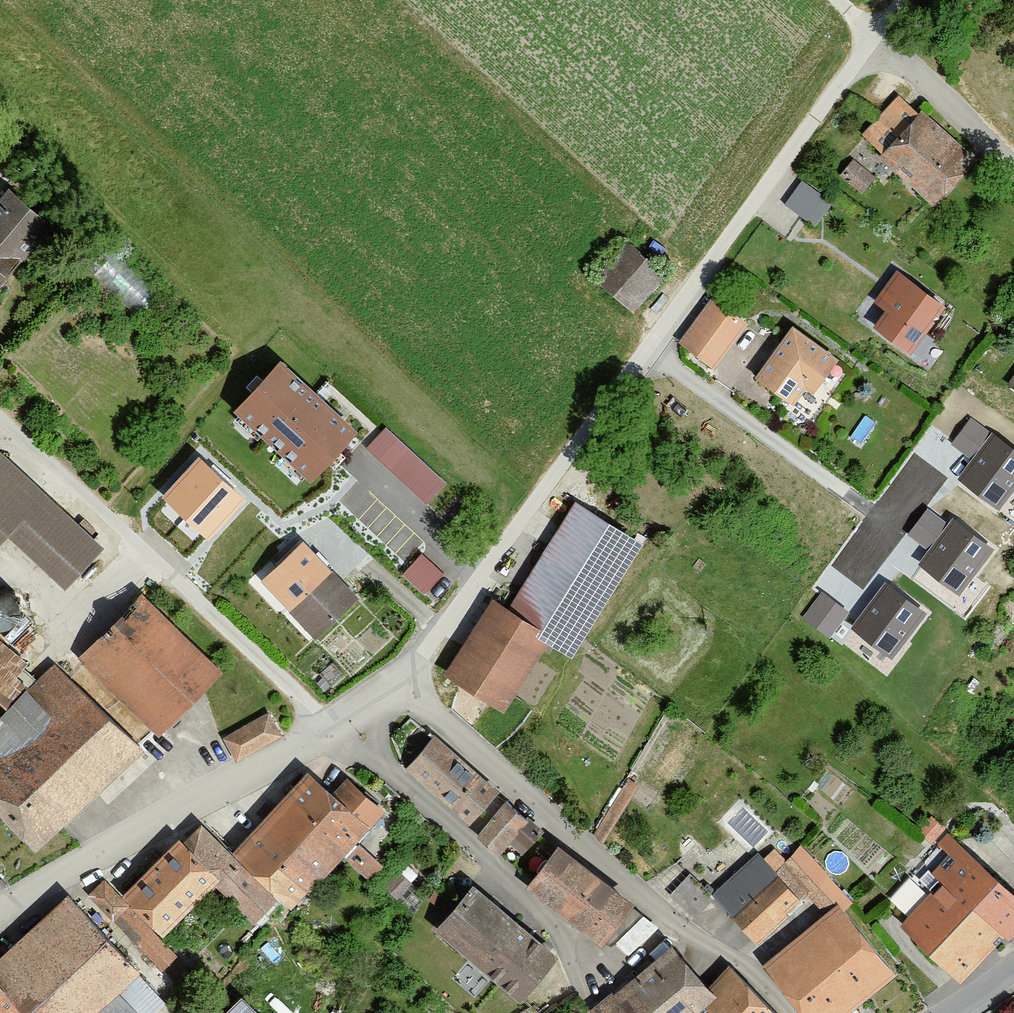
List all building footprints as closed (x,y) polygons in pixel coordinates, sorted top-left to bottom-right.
[(864,133),(883,152),(880,156),(932,204),(974,159),(922,111),(919,114),(899,96),(864,133)] [(841,176),(865,196),(880,179),(856,159),(841,176)] [(785,204),(814,225),(830,203),(801,182),(785,204)] [(50,223),(12,196),(0,212),(0,290),(50,223)] [(665,276),(625,240),(592,276),(632,312),(665,276)] [(909,352),(943,304),(896,271),(875,301),(886,309),(873,327),(909,352)] [(715,366),(746,323),(712,299),(681,341),(715,366)] [(812,393),(836,357),(792,327),(757,378),(794,402),(804,388),(812,393)] [(358,432),(280,362),(233,413),(312,485),(358,432)] [(385,428),(366,448),(428,505),(447,484),(385,428)] [(995,436),(960,482),(996,509),(1013,484),(1013,450),(995,436)] [(107,547),(0,448),(0,544),(10,534),(69,588),(107,547)] [(244,498),(201,460),(164,500),(207,539),(244,498)] [(578,654),(645,542),(574,500),(511,606),(496,597),(449,674),(507,709),(550,638),(578,654)] [(991,549),(956,521),(920,568),(956,595),(991,549)] [(260,583),(316,643),(360,600),(303,542),(260,583)] [(426,590),(445,568),(424,549),(404,571),(426,590)] [(924,611),(889,584),(854,630),(889,657),(924,611)] [(6,625),(13,623),(19,618),(22,612),(23,605),(21,598),(16,592),(10,589),(2,588),(0,589),(0,625),(6,625)] [(223,665),(145,593),(83,659),(161,732),(223,665)] [(34,686),(21,674),(30,664),(0,636),(0,807),(40,848),(147,747),(117,710),(56,663),(34,686)] [(235,759),(286,733),(273,707),(221,733),(235,759)] [(428,746),(408,767),(471,826),(491,804),(428,746)] [(311,768),(234,849),(297,909),(387,808),(349,773),(334,789),(311,768)] [(501,854),(531,818),(506,797),(476,833),(501,854)] [(1013,938),(1013,883),(959,826),(884,898),(966,984),(1013,938)] [(256,920),(279,895),(211,828),(197,843),(183,830),(129,889),(175,931),(217,885),(256,920)] [(780,864),(808,893),(829,914),(769,963),(810,1012),(849,1012),(902,970),(850,906),(856,900),(801,842),(780,864)] [(758,941),(808,893),(780,864),(763,849),(715,893),(758,941)] [(531,886),(602,944),(629,910),(558,853),(531,886)] [(397,900),(414,881),(396,866),(380,884),(397,900)] [(673,889),(696,913),(715,895),(691,871),(673,889)] [(128,908),(131,905),(103,879),(84,897),(111,925),(113,923),(163,973),(179,958),(128,908)] [(477,882),(439,928),(527,999),(564,953),(477,882)] [(25,1007),(30,1012),(150,1012),(125,989),(146,970),(73,891),(0,958),(0,1012),(19,1012),(25,1007)] [(712,1005),(712,980),(677,940),(595,1010),(597,1012),(702,1012),(712,1005)] [(734,961),(712,980),(712,1005),(720,1012),(783,1012),(734,961)] [(241,1000),(227,1012),(256,1012),(241,1000)]
